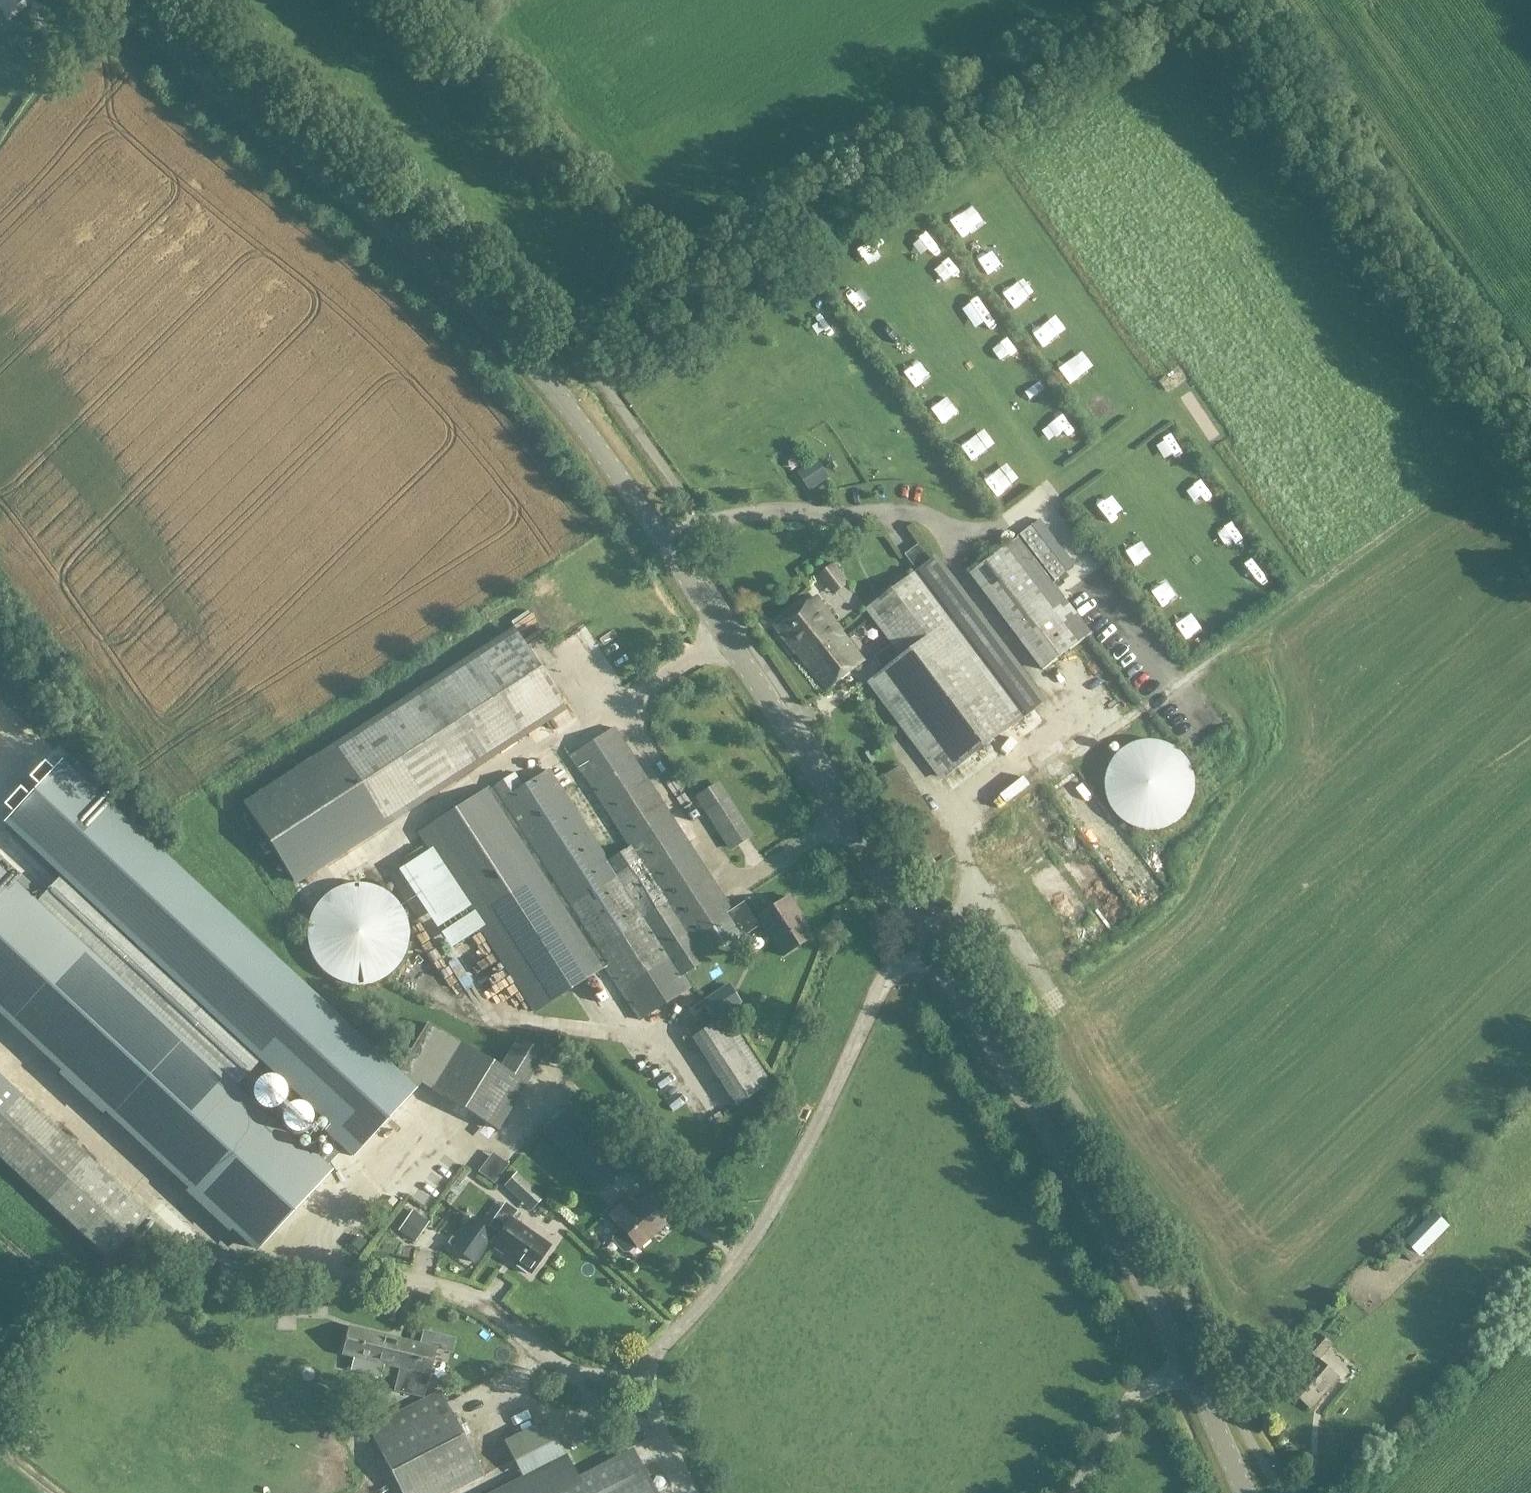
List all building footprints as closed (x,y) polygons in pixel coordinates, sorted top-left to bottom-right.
[(22,0),(0,0),(0,7),(5,13),(22,0)] [(47,44),(37,52),(43,60),(53,51),(47,44)] [(817,460),(800,471),(813,490),(830,479),(817,460)] [(1068,573),(1033,526),(1021,535),(1056,582),(1068,573)] [(971,574),(1044,671),(1091,635),(1019,538),(971,574)] [(935,560),(917,573),(870,609),(906,657),(872,682),(944,778),(1043,704),(935,560)] [(826,692),(866,660),(816,598),(776,629),(826,692)] [(857,638),(864,632),(857,624),(865,616),(856,605),(840,619),(857,638)] [(515,633),(337,747),(245,807),(294,882),(563,708),(515,633)] [(1082,738),(1097,725),(1090,718),(1076,730),(1082,738)] [(572,756),(630,847),(702,959),(738,937),(739,939),(762,924),(783,957),(812,938),(802,922),(804,921),(789,897),(759,916),(749,900),(732,911),(656,794),(614,728),(572,756)] [(1159,742),(1151,741),(1143,741),(1136,744),(1129,747),(1122,751),(1117,757),(1112,763),(1109,770),(1107,778),(1106,786),(1107,793),(1109,801),(1112,808),(1117,814),(1122,820),(1129,824),(1136,828),(1143,830),(1151,830),(1159,830),(1166,827),(1173,824),(1180,820),(1185,814),(1190,808),(1193,801),(1195,793),(1196,785),(1195,778),(1193,770),(1190,763),(1185,757),(1180,751),(1173,747),(1166,743),(1159,742)] [(395,1079),(59,768),(7,823),(332,1125),(324,1134),(343,1151),(351,1143),(360,1151),(423,1084),(499,1132),(545,1057),(519,1041),(501,1069),(459,1043),(448,1061),(446,1059),(445,1060),(417,1050),(403,1069),(404,1070),(395,1079)] [(608,861),(549,770),(523,787),(515,775),(484,795),(483,794),(418,836),(428,851),(445,878),(532,1013),(604,966),(639,1021),(689,989),(681,977),(704,962),(702,959),(630,847),(608,861)] [(733,849),(750,838),(724,798),(707,809),(733,849)] [(1065,817),(1042,831),(1106,934),(1132,918),(1129,914),(1157,896),(1108,818),(1077,837),(1065,817)] [(0,875),(0,1009),(259,1250),(332,1171),(315,1155),(318,1151),(311,1144),(303,1153),(311,1160),(307,1163),(0,875)] [(36,903),(235,1088),(258,1063),(59,879),(36,903)] [(308,929),(307,935),(308,941),(309,946),(310,952),(312,957),(315,962),(318,967),(322,971),(326,975),(331,978),(336,981),(341,983),(347,985),(352,986),(358,986),(364,985),(369,985),(375,983),(380,981),(385,978),(390,975),(394,971),(398,967),(401,962),(404,957),(406,952),(407,946),(408,941),(409,935),(408,929),(407,924),(406,918),(404,913),(401,908),(398,903),(394,899),(390,895),(385,892),(380,889),(375,887),(369,886),(364,885),(358,884),(352,885),(347,886),(341,887),(336,889),(331,892),(326,896),(322,899),(318,904),(315,908),(312,913),(310,918),(309,924),(308,929)] [(729,1010),(718,993),(702,1004),(713,1020),(729,1010)] [(736,1106),(769,1085),(725,1017),(692,1039),(736,1106)] [(0,1092),(0,1160),(108,1260),(149,1216),(7,1084),(0,1092)] [(729,1099),(717,1103),(721,1115),(733,1110),(729,1099)] [(545,1131),(598,1191),(629,1163),(577,1103),(545,1131)] [(418,1172),(404,1199),(431,1214),(445,1188),(461,1197),(475,1170),(445,1153),(431,1179),(418,1172)] [(543,1198),(534,1189),(517,1173),(505,1186),(531,1211),(543,1198)] [(366,1180),(370,1200),(389,1195),(385,1176),(366,1180)] [(672,1218),(650,1193),(637,1204),(631,1196),(609,1215),(621,1228),(614,1235),(613,1240),(623,1252),(628,1252),(636,1245),(638,1248),(672,1218)] [(399,1231),(409,1238),(422,1218),(412,1211),(399,1231)] [(1406,1239),(1419,1255),(1421,1256),(1450,1226),(1434,1211),(1406,1239)] [(492,1236),(488,1243),(518,1264),(517,1267),(527,1274),(528,1271),(531,1273),(550,1246),(511,1219),(497,1239),(492,1236)] [(474,1262),(488,1243),(492,1236),(493,1236),(472,1221),(457,1241),(452,1237),(448,1243),(453,1247),(453,1248),(474,1262)] [(311,1297),(279,1296),(278,1315),(310,1315),(311,1297)] [(436,1348),(407,1341),(349,1327),(342,1355),(400,1369),(395,1392),(420,1398),(424,1395),(436,1348)] [(1320,1333),(1307,1348),(1318,1359),(1320,1360),(1333,1345),(1320,1333)] [(1320,1360),(1318,1359),(1291,1390),(1311,1408),(1339,1377),(1320,1360)] [(447,1403),(440,1390),(368,1428),(401,1492),(449,1492),(484,1475),(447,1403)] [(545,1415),(503,1436),(523,1477),(565,1457),(545,1415)] [(633,1452),(553,1492),(655,1492),(633,1452)]
